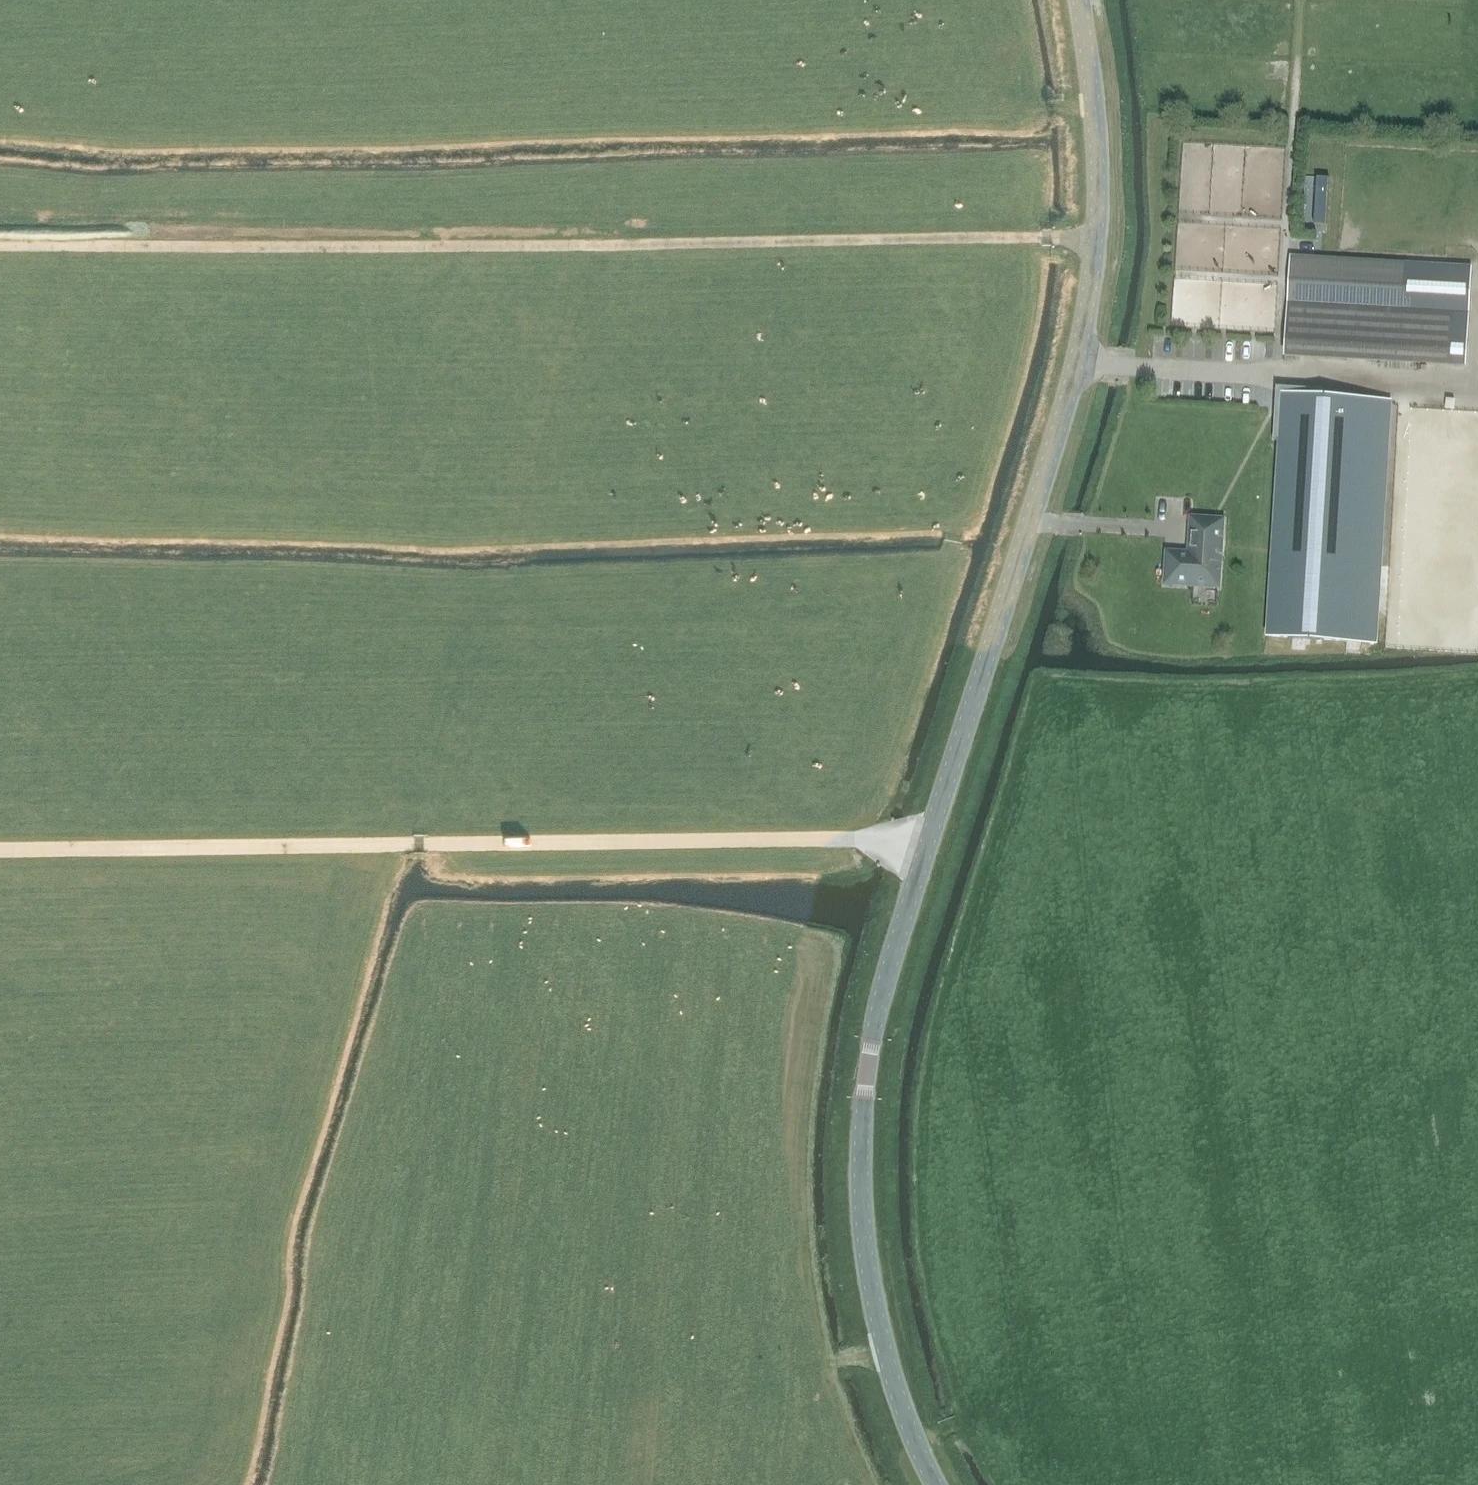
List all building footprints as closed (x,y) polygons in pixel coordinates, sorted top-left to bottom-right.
[(1317,178),(1314,225),(1327,226),(1330,179),(1317,178)] [(1291,258),(1288,306),(1285,355),(1465,365),(1471,268),(1291,258)] [(1283,395),(1269,637),(1374,644),(1389,402),(1283,395)] [(1168,553),(1166,582),(1217,586),(1221,521),(1192,519),(1190,555),(1168,553)]
